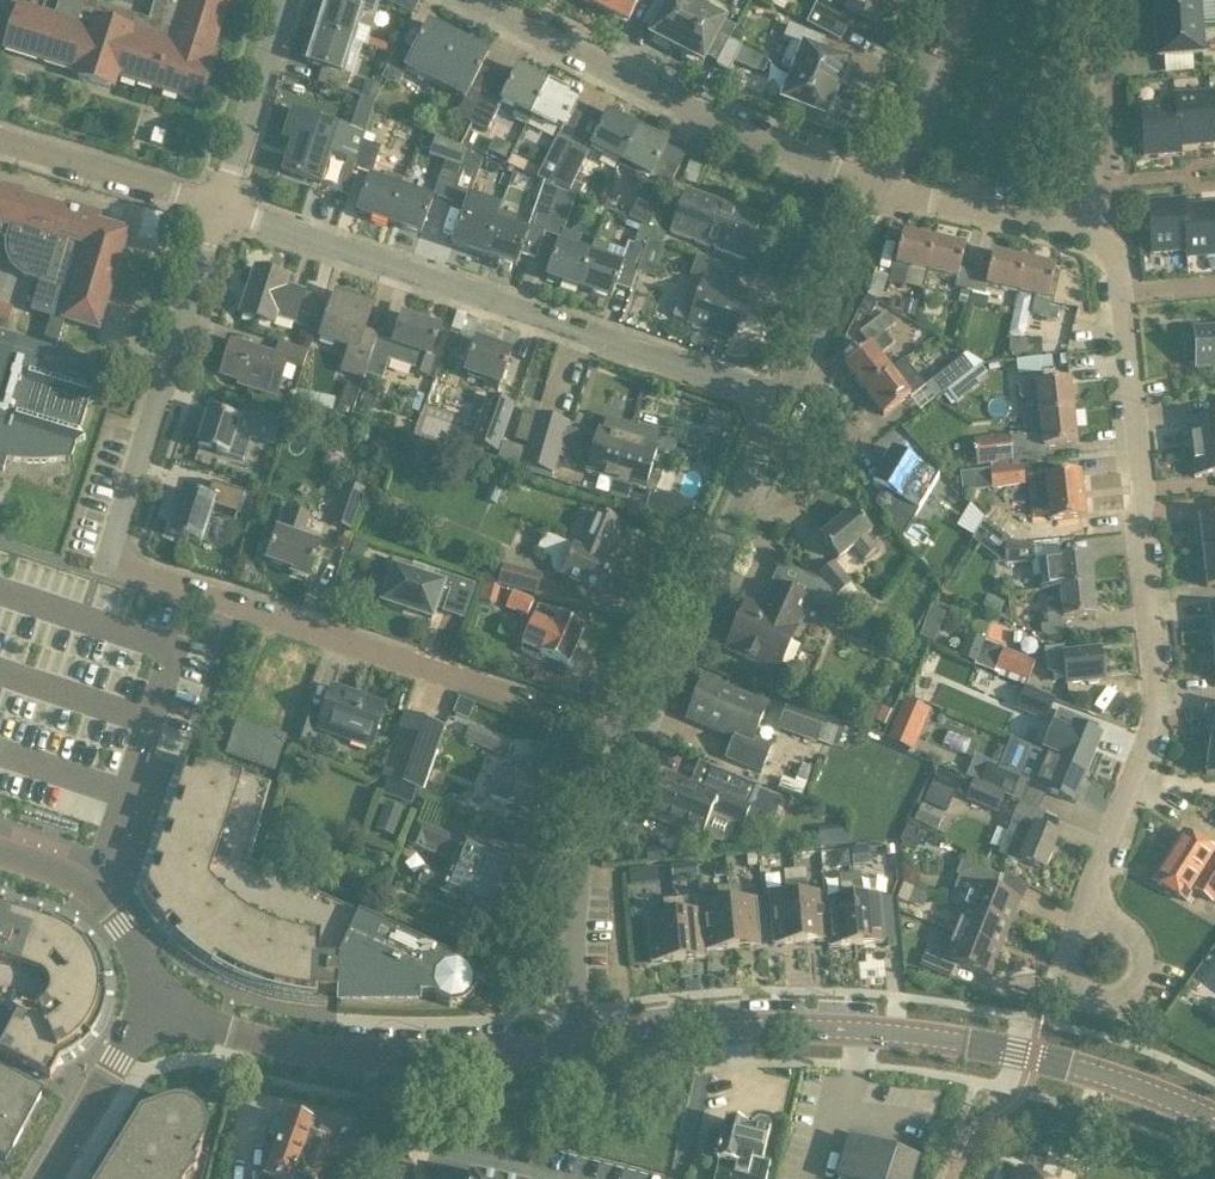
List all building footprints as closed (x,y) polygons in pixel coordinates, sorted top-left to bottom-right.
[(167,38),(132,26),(130,32),(92,20),(89,28),(17,4),(3,50),(75,73),(73,78),(87,82),(86,88),(96,91),(98,85),(112,90),(116,77),(198,104),(215,52),(212,51),(229,0),(179,0),(167,38)] [(317,29),(317,31),(352,41),(357,26),(371,30),(381,0),(342,0),(341,4),(328,0),(326,0),(322,15),(315,14),(311,26),(317,29)] [(398,6),(411,13),(417,0),(401,0),(398,6)] [(601,10),(606,0),(581,0),(601,10)] [(601,10),(628,23),(639,0),(606,0),(601,10)] [(684,0),(654,0),(653,3),(664,9),(650,36),(654,38),(651,42),(667,50),(669,46),(676,49),(698,7),(684,0)] [(833,6),(846,11),(846,12),(879,25),(889,0),(836,0),(833,6)] [(1154,1),(1156,29),(1199,26),(1197,0),(1169,0),(1154,1)] [(813,6),(805,24),(839,42),(848,25),(813,6)] [(735,28),(724,22),(724,21),(698,7),(676,49),(682,53),(680,57),(696,65),(698,61),(702,63),(716,36),(728,42),(729,40),(735,28)] [(428,23),(409,60),(394,53),(382,78),(397,86),(405,72),(433,86),(458,38),(428,23)] [(824,40),(788,25),(782,40),(791,43),(781,69),(792,74),(836,91),(839,85),(843,86),(850,70),(846,68),(847,64),(819,53),(824,40)] [(1199,26),(1156,29),(1158,56),(1201,53),(1199,26)] [(301,57),(307,60),(306,63),(322,68),(316,85),(345,94),(350,77),(341,74),(352,41),(317,31),(312,45),(305,44),(301,57)] [(469,90),(471,86),(487,54),(458,38),(433,86),(462,101),(455,117),(470,124),(484,98),(469,90)] [(741,47),(729,40),(728,42),(715,66),(728,73),(741,47)] [(516,109),(511,119),(526,126),(531,117),(530,116),(547,84),(517,69),(501,101),(516,109)] [(836,91),(792,74),(781,101),(825,119),(827,115),(831,117),(838,100),(833,98),(836,91)] [(365,80),(360,97),(374,101),(379,85),(365,80)] [(531,117),(560,131),(536,179),(551,187),(552,185),(585,119),(570,112),(576,99),(547,84),(530,116),(531,117)] [(1210,94),(1176,96),(1177,103),(1179,145),(1214,142),(1210,94)] [(484,98),(470,124),(487,133),(500,106),(484,98)] [(1177,103),(1142,106),(1144,129),(1140,129),(1141,146),(1145,145),(1146,154),(1180,152),(1179,145),(1177,103)] [(329,154),(356,163),(366,135),(291,110),(285,129),(294,131),(281,171),(319,183),(329,154)] [(619,162),(636,129),(606,114),(600,127),(585,119),(552,185),(569,193),(591,148),(619,162)] [(627,220),(645,227),(647,227),(656,212),(682,159),(663,150),(666,144),(636,129),(619,162),(620,163),(618,167),(634,176),(641,192),(627,220)] [(354,170),(371,176),(381,148),(364,143),(354,170)] [(466,208),(478,173),(474,172),(479,158),(465,153),(461,167),(460,166),(448,202),(466,208)] [(445,161),(432,196),(448,202),(460,166),(445,161)] [(352,174),(344,172),(336,196),(343,198),(352,174)] [(357,213),(387,223),(400,189),(403,180),(384,174),(381,182),(369,178),(357,213)] [(574,183),(569,192),(578,197),(582,187),(574,183)] [(6,239),(4,247),(5,254),(6,261),(10,267),(13,272),(19,276),(26,279),(40,283),(32,311),(98,330),(127,232),(95,223),(98,214),(64,204),(63,208),(21,196),(22,191),(2,185),(0,189),(0,237),(6,239)] [(431,199),(400,189),(387,223),(419,234),(431,199)] [(580,237),(563,231),(575,196),(558,190),(553,207),(543,234),(559,240),(558,244),(546,278),(578,289),(589,255),(576,250),(580,237)] [(670,233),(744,261),(759,219),(685,192),(670,233)] [(543,234),(553,207),(536,201),(527,229),(543,234)] [(1183,201),(1149,203),(1150,212),(1145,213),(1147,229),(1151,229),(1152,252),(1187,250),(1184,208),(1183,201)] [(1184,208),(1187,250),(1187,257),(1214,255),(1214,206),(1184,208)] [(451,245),(483,256),(495,222),(494,222),(462,211),(451,245)] [(498,212),(494,222),(495,222),(483,256),(515,267),(526,233),(512,228),(516,218),(498,212)] [(647,227),(651,228),(647,240),(660,245),(664,231),(658,229),(663,214),(656,212),(647,227)] [(604,260),(609,247),(593,242),(589,255),(578,289),(609,300),(613,287),(630,293),(637,273),(636,273),(647,240),(651,228),(647,227),(645,227),(641,239),(635,237),(633,245),(627,243),(620,266),(604,260)] [(902,233),(894,264),(891,263),(886,283),(903,287),(907,268),(925,272),(933,240),(902,233)] [(660,245),(647,240),(636,273),(637,273),(653,278),(663,246),(660,245)] [(925,272),(955,279),(953,288),(968,291),(972,273),(959,270),(964,248),(933,240),(925,272)] [(992,254),(986,277),(972,273),(968,291),(984,295),(986,286),(1015,293),(1023,261),(992,254)] [(689,277),(702,281),(696,299),(680,294),(672,319),(687,324),(686,326),(713,335),(714,331),(732,337),(746,293),(735,289),(741,272),(695,257),(689,277)] [(1056,321),(1045,319),(1049,299),(1046,299),(1054,269),(1023,261),(1015,293),(1034,298),(1027,328),(1054,334),(1056,321)] [(304,327),(300,337),(310,341),(317,320),(297,314),(304,293),(284,287),(287,279),(254,269),(240,315),(273,325),(275,317),(304,327)] [(958,303),(966,305),(969,293),(961,291),(958,303)] [(334,294),(319,338),(348,348),(340,373),(358,379),(355,386),(346,384),(340,403),(341,404),(333,415),(348,420),(362,381),(361,380),(376,336),(362,332),(371,306),(334,294)] [(968,306),(985,310),(988,298),(971,294),(968,306)] [(858,311),(870,317),(877,303),(866,297),(858,311)] [(918,304),(903,301),(903,302),(900,315),(915,318),(918,304)] [(0,305),(0,321),(8,324),(12,309),(0,305)] [(868,346),(844,365),(863,391),(889,370),(878,356),(892,345),(883,333),(894,324),(885,312),(858,333),(868,346)] [(438,328),(401,316),(392,342),(376,336),(361,380),(362,381),(364,376),(381,382),(388,362),(410,370),(410,373),(427,379),(434,358),(428,356),(438,328)] [(1193,328),(1195,368),(1214,367),(1214,327),(1193,328)] [(12,461),(26,463),(38,463),(45,462),(61,461),(68,462),(70,462),(75,441),(84,440),(79,431),(88,404),(97,399),(92,389),(99,365),(0,335),(0,459),(12,461)] [(1012,344),(1013,355),(1023,355),(1041,354),(1040,338),(1012,340),(1012,344)] [(499,395),(504,381),(500,379),(510,352),(475,340),(464,372),(487,380),(483,390),(499,395)] [(276,396),(286,363),(301,368),(306,352),(278,342),(274,356),(231,342),(221,374),(247,382),(246,386),(276,396)] [(942,394),(972,370),(961,356),(931,379),(942,394)] [(883,416),(909,396),(910,398),(924,387),(903,360),(889,370),(863,391),(883,416)] [(1019,401),(1037,398),(1039,416),(1072,413),(1069,381),(1036,385),(1035,371),(1016,373),(1019,401)] [(298,391),(295,404),(332,412),(335,399),(298,391)] [(411,393),(406,410),(419,413),(424,397),(411,393)] [(487,395),(471,442),(498,452),(514,404),(487,395)] [(1214,418),(1187,422),(1190,451),(1214,448),(1214,404),(1213,404),(1214,418)] [(243,461),(249,440),(273,447),(281,421),(241,408),(237,419),(208,410),(197,447),(243,461)] [(536,413),(523,409),(513,441),(527,445),(526,449),(502,442),(495,463),(551,481),(552,475),(554,475),(570,423),(536,413)] [(973,440),(973,443),(957,445),(959,465),(975,464),(976,464),(988,463),(989,469),(1020,465),(1020,467),(1044,464),(1043,448),(1076,444),(1072,413),(1039,416),(1042,436),(1024,438),(1023,434),(973,440)] [(730,418),(722,415),(717,430),(725,433),(730,418)] [(613,481),(626,439),(631,425),(606,417),(601,432),(597,430),(585,472),(613,481)] [(609,498),(626,503),(631,486),(643,490),(656,448),(652,447),(656,432),(631,425),(626,439),(613,481),(614,481),(609,498)] [(1190,451),(1194,479),(1214,476),(1214,448),(1190,451)] [(900,501),(911,483),(926,493),(934,479),(918,470),(919,468),(890,451),(871,483),(900,501)] [(989,469),(991,487),(991,489),(1022,485),(1020,467),(1020,465),(989,469)] [(1050,520),(1083,517),(1078,472),(1045,476),(1045,473),(1025,475),(1030,517),(1049,515),(1050,520)] [(496,505),(505,484),(494,479),(485,500),(496,505)] [(199,544),(210,512),(234,519),(235,518),(238,507),(243,493),(213,484),(208,499),(183,490),(169,534),(199,544)] [(330,525),(350,531),(364,491),(344,484),(330,525)] [(646,508),(690,522),(695,504),(651,490),(646,508)] [(1029,527),(998,503),(985,520),(1013,542),(1018,542),(1029,527)] [(973,536),(984,519),(970,504),(957,526),(973,536)] [(307,575),(318,544),(301,538),(309,515),(286,506),(266,560),(307,575)] [(594,510),(578,549),(544,535),(536,554),(551,560),(551,566),(553,571),(557,574),(600,591),(612,563),(605,560),(621,522),(594,510)] [(851,547),(864,538),(869,533),(851,511),(818,538),(836,560),(851,547)] [(1201,553),(1214,552),(1214,516),(1197,518),(1201,553)] [(862,561),(875,551),(864,538),(851,547),(862,561)] [(362,559),(366,546),(354,542),(349,554),(362,559)] [(1013,542),(1002,542),(1002,566),(1032,565),(1032,542),(1018,542),(1013,542)] [(1201,553),(1206,588),(1214,587),(1214,552),(1201,553)] [(1087,554),(1056,557),(1036,559),(1040,592),(1060,590),(1059,588),(1090,585),(1087,554)] [(857,593),(833,562),(817,575),(835,597),(837,596),(843,605),(869,616),(875,601),(857,593)] [(536,596),(541,576),(502,566),(497,586),(536,596)] [(443,612),(462,618),(473,586),(439,575),(436,584),(393,569),(389,583),(385,582),(380,597),(384,598),(382,602),(385,603),(385,604),(398,608),(398,607),(431,618),(435,606),(444,609),(443,612)] [(500,590),(483,585),(478,601),(496,606),(500,590)] [(802,599),(771,585),(755,622),(739,615),(729,638),(734,641),(729,652),(776,673),(790,641),(784,638),(802,599)] [(1063,620),(1094,617),(1090,585),(1059,588),(1060,590),(1061,606),(1044,608),(1046,625),(1040,626),(1041,635),(1047,638),(1065,635),(1063,620)] [(505,609),(526,619),(534,601),(513,592),(505,609)] [(999,614),(1004,603),(988,595),(983,606),(999,614)] [(821,620),(841,629),(848,612),(832,605),(828,604),(824,612),(821,620)] [(566,667),(582,629),(570,624),(573,616),(538,607),(520,647),(523,648),(521,653),(536,660),(538,655),(566,667)] [(939,630),(925,625),(919,639),(933,645),(939,630)] [(984,643),(968,637),(961,656),(976,663),(984,643)] [(984,643),(976,663),(975,666),(993,674),(995,669),(1002,650),(984,643)] [(1064,685),(1100,681),(1097,651),(1063,655),(1062,647),(1043,649),(1045,671),(1063,678),(1064,685)] [(1035,661),(1002,650),(995,669),(998,670),(996,677),(1025,687),(1035,661)] [(685,720),(732,740),(724,760),(761,776),(773,747),(753,739),(766,707),(702,680),(685,720)] [(1054,699),(1024,687),(1015,709),(1045,721),(1054,699)] [(370,747),(383,707),(330,689),(317,729),(370,747)] [(902,746),(918,703),(902,697),(885,740),(902,746)] [(458,700),(453,712),(467,718),(468,719),(474,705),(459,698),(458,700)] [(876,723),(883,706),(869,700),(861,716),(876,723)] [(817,745),(827,715),(787,703),(778,733),(817,745)] [(307,748),(318,714),(302,709),(291,743),(307,748)] [(422,791),(444,728),(405,714),(383,777),(422,791)] [(1065,739),(1058,758),(1057,759),(1085,770),(1098,737),(1073,726),(1075,723),(1057,715),(1050,732),(1065,739)] [(273,771),(284,739),(237,722),(225,754),(273,771)] [(507,758),(513,742),(470,725),(463,740),(507,758)] [(1209,740),(1205,774),(1214,775),(1214,740),(1209,740)] [(545,785),(557,755),(534,746),(523,775),(503,766),(490,799),(535,817),(547,786),(545,785)] [(972,779),(971,781),(1004,795),(1018,801),(1025,804),(1048,813),(1055,796),(1071,802),(1085,770),(1057,759),(1058,758),(1029,746),(1028,747),(1028,748),(1026,747),(1016,773),(987,762),(979,782),(972,779)] [(812,767),(802,763),(796,781),(782,776),(779,786),(803,795),(812,767)] [(645,816),(700,838),(704,826),(729,835),(733,823),(741,826),(746,814),(770,824),(779,801),(758,792),(759,788),(698,764),(689,785),(662,774),(645,816)] [(301,996),(317,997),(317,990),(338,991),(339,957),(359,914),(246,862),(266,800),(183,773),(146,885),(160,905),(154,910),(166,925),(186,945),(208,962),(218,968),(244,981),(272,990),(301,996)] [(971,781),(964,800),(996,814),(1004,795),(971,781)] [(1018,801),(997,854),(1017,863),(1019,860),(1044,870),(1058,836),(1041,829),(1048,813),(1025,804),(1018,801)] [(386,805),(376,831),(391,836),(401,811),(386,805)] [(944,816),(922,805),(914,822),(936,833),(944,816)] [(416,823),(407,845),(453,863),(447,878),(424,869),(418,883),(441,893),(441,894),(494,916),(516,862),(462,841),(416,823)] [(1151,881),(1184,902),(1192,889),(1194,891),(1210,901),(1214,893),(1214,852),(1181,831),(1151,881)] [(916,838),(920,840),(924,842),(927,835),(918,832),(916,838)] [(662,861),(661,848),(646,850),(647,862),(662,861)] [(746,854),(747,866),(757,865),(756,853),(746,854)] [(955,876),(974,883),(964,908),(1009,926),(1019,899),(984,886),(990,872),(961,861),(955,876)] [(671,868),(672,881),(696,879),(695,866),(671,868)] [(902,869),(903,883),(915,887),(918,888),(920,881),(919,873),(912,868),(902,869)] [(825,892),(806,894),(804,869),(794,871),(801,942),(828,940),(825,900),(826,899),(825,892)] [(772,945),(801,942),(794,871),(783,872),(785,896),(768,897),(772,945)] [(647,888),(646,875),(632,876),(633,889),(647,888)] [(880,894),(862,896),(860,883),(851,884),(856,946),(885,943),(880,894)] [(903,883),(902,884),(896,899),(908,903),(915,887),(903,883)] [(825,900),(828,940),(828,948),(856,946),(851,884),(839,885),(841,898),(826,899),(825,900)] [(756,898),(738,900),(737,886),(727,887),(732,948),(760,946),(756,898)] [(703,903),(703,904),(703,910),(705,910),(708,950),(732,948),(727,887),(716,888),(717,902),(703,903)] [(708,950),(705,910),(703,910),(703,904),(684,906),(683,899),(673,900),(679,961),(708,958),(708,950)] [(662,901),(663,914),(646,915),(650,963),(679,961),(673,900),(662,901)] [(950,922),(958,925),(954,934),(999,951),(1009,926),(964,908),(964,909),(956,906),(950,922)] [(58,921),(20,909),(19,911),(17,917),(4,913),(3,912),(4,908),(2,908),(1,912),(0,912),(0,1006),(18,1015),(0,1047),(0,1051),(50,1078),(60,1061),(69,1056),(79,1049),(89,1040),(96,1029),(102,1017),(105,1004),(106,991),(106,981),(105,978),(102,966),(96,954),(89,943),(79,934),(69,926),(58,921)] [(468,966),(464,963),(359,914),(339,957),(338,991),(337,998),(434,997),(435,999),(438,1002),(441,1004),(445,1006),(449,1007),(453,1007),(457,1007),(461,1006),(464,1004),(468,1002),(470,999),(473,995),(475,992),(476,988),(476,984),(476,980),(475,976),(473,972),(470,969),(468,966)] [(999,951),(954,934),(945,959),(925,952),(920,967),(949,978),(954,963),(989,977),(999,951)] [(5,1162),(41,1095),(0,1073),(0,1159),(5,1162)] [(196,1169),(193,1166),(201,1153),(196,1150),(202,1140),(203,1132),(204,1131),(202,1120),(201,1119),(200,1116),(198,1114),(197,1112),(189,1107),(185,1105),(177,1103),(175,1103),(172,1104),(142,1114),(136,1123),(129,1119),(92,1178),(186,1178),(196,1169)] [(351,1156),(332,1149),(335,1141),(331,1134),(288,1118),(287,1119),(280,1117),(274,1119),(270,1132),(273,1138),(279,1141),(266,1178),(343,1178),(351,1156)] [(717,1162),(713,1178),(765,1178),(769,1158),(763,1157),(769,1128),(766,1121),(758,1119),(752,1122),(750,1129),(745,1128),(745,1125),(725,1120),(715,1161),(717,1162)] [(916,1160),(894,1152),(893,1154),(850,1140),(836,1178),(909,1178),(916,1160)] [(1018,1168),(1014,1178),(1042,1178),(1018,1168)]
